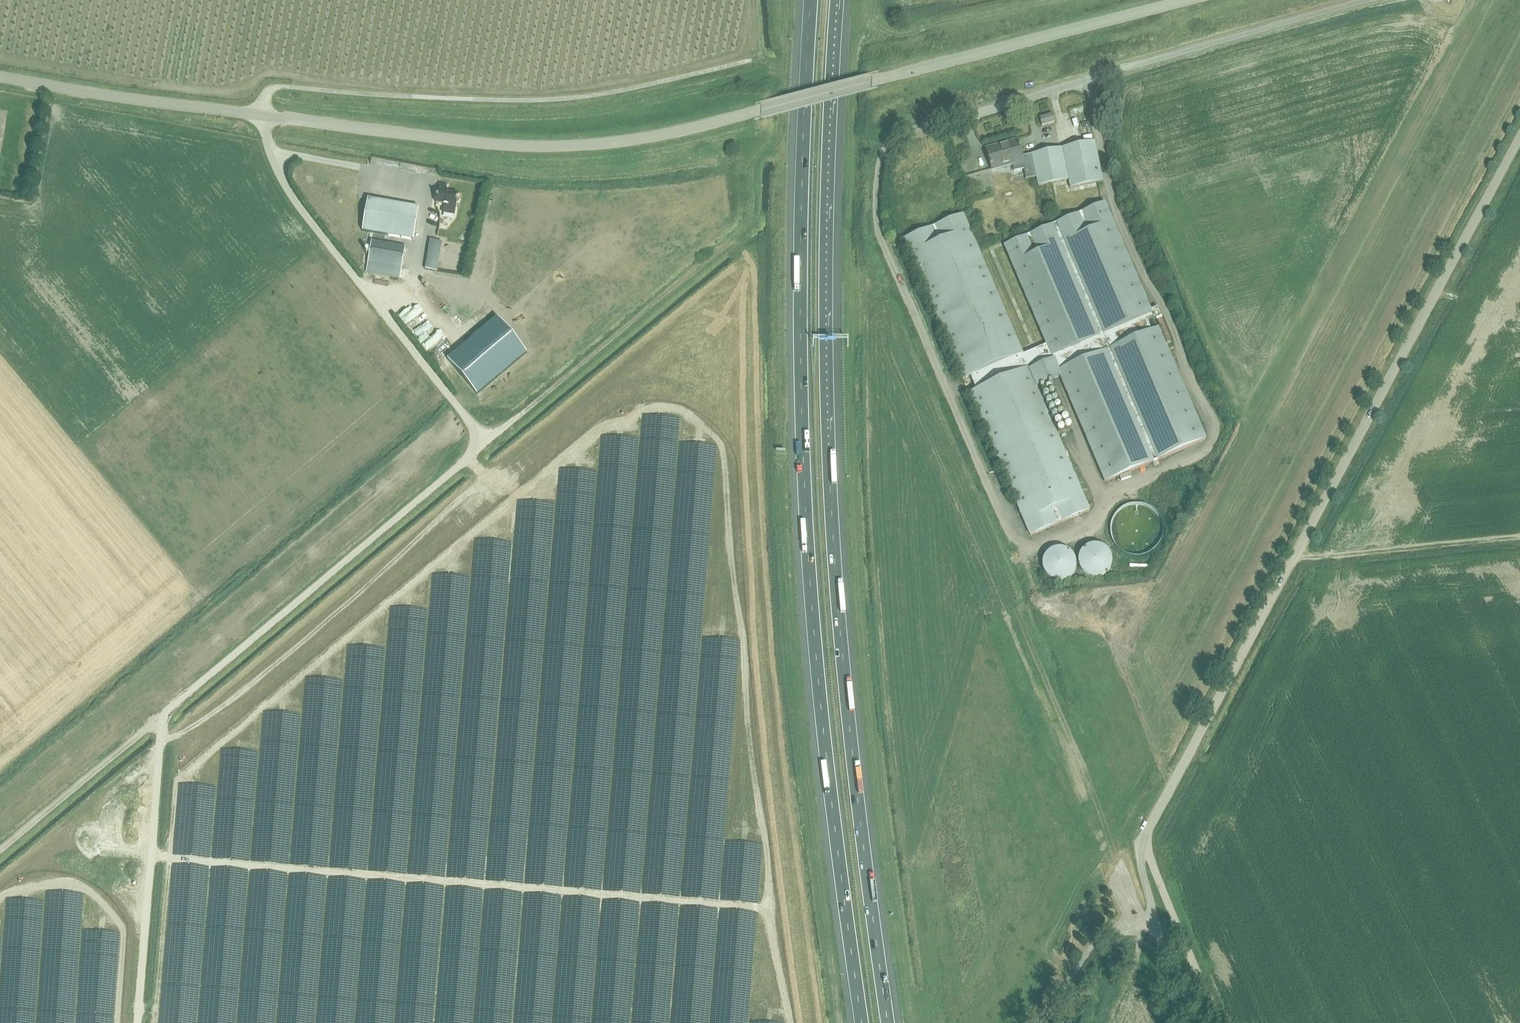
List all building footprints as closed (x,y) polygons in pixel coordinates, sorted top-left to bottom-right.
[(1042,126),(1055,123),(1053,115),(1040,119),(1042,126)] [(1094,142),(1032,154),(1022,156),(1019,149),(1020,149),(1020,146),(1019,147),(1017,141),(986,150),(992,170),(1012,164),(1014,172),(1023,170),(1026,180),(1036,177),(1038,186),(1068,180),(1070,188),(1102,182),(1094,142)] [(456,207),(458,195),(446,193),(447,185),(439,184),(436,204),(444,205),(443,213),(454,215),(456,207)] [(413,240),(419,209),(368,199),(362,232),(413,240)] [(1004,246),(1044,340),(1047,345),(1023,355),(1021,350),(963,214),(903,240),(963,379),(970,376),(976,390),(969,393),(1030,536),(1090,511),(1037,387),(1060,377),(1105,483),(1206,440),(1158,328),(1151,331),(1147,321),(1152,319),(1156,320),(1161,317),(1157,308),(1151,311),(1105,203),(1004,246)] [(437,272),(442,242),(430,240),(425,270),(437,272)] [(400,278),(406,247),(372,241),(366,273),(400,278)] [(497,318),(447,360),(477,395),(527,353),(497,318)] [(1130,543),(1139,539),(1136,531),(1126,535),(1130,543)] [(1093,545),(1090,545),(1087,547),(1084,548),(1082,551),(1080,553),(1079,556),(1078,559),(1078,563),(1079,566),(1080,569),(1081,572),(1084,574),(1086,576),(1089,577),(1092,578),(1095,578),(1099,578),(1102,577),(1105,576),(1107,574),(1109,571),(1111,568),(1112,565),(1112,562),(1112,559),(1111,556),(1109,553),(1108,550),(1105,548),(1102,546),(1099,545),(1096,545),(1093,545)] [(1135,549),(1137,558),(1147,555),(1145,546),(1135,549)] [(1057,548),(1054,549),(1051,550),(1048,552),(1046,554),(1044,557),(1043,560),(1042,563),(1042,566),(1043,570),(1044,573),(1046,575),(1048,578),(1050,580),(1053,581),(1056,582),(1060,582),(1063,582),(1066,581),(1069,579),(1071,577),(1073,575),(1075,572),(1076,569),(1076,566),(1076,562),(1075,559),(1074,556),(1072,554),(1069,552),(1067,550),(1064,549),(1060,548),(1057,548)] [(1134,869),(1138,883),(1143,882),(1140,868),(1134,869)]
